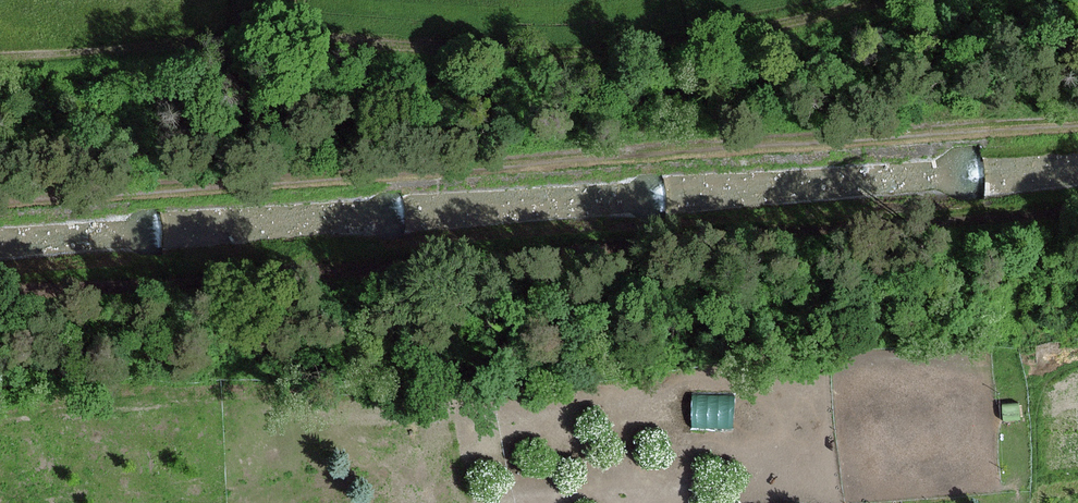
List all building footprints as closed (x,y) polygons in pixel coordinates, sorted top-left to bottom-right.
[(691,391),(691,421),(732,421),(732,390),(691,391)]
